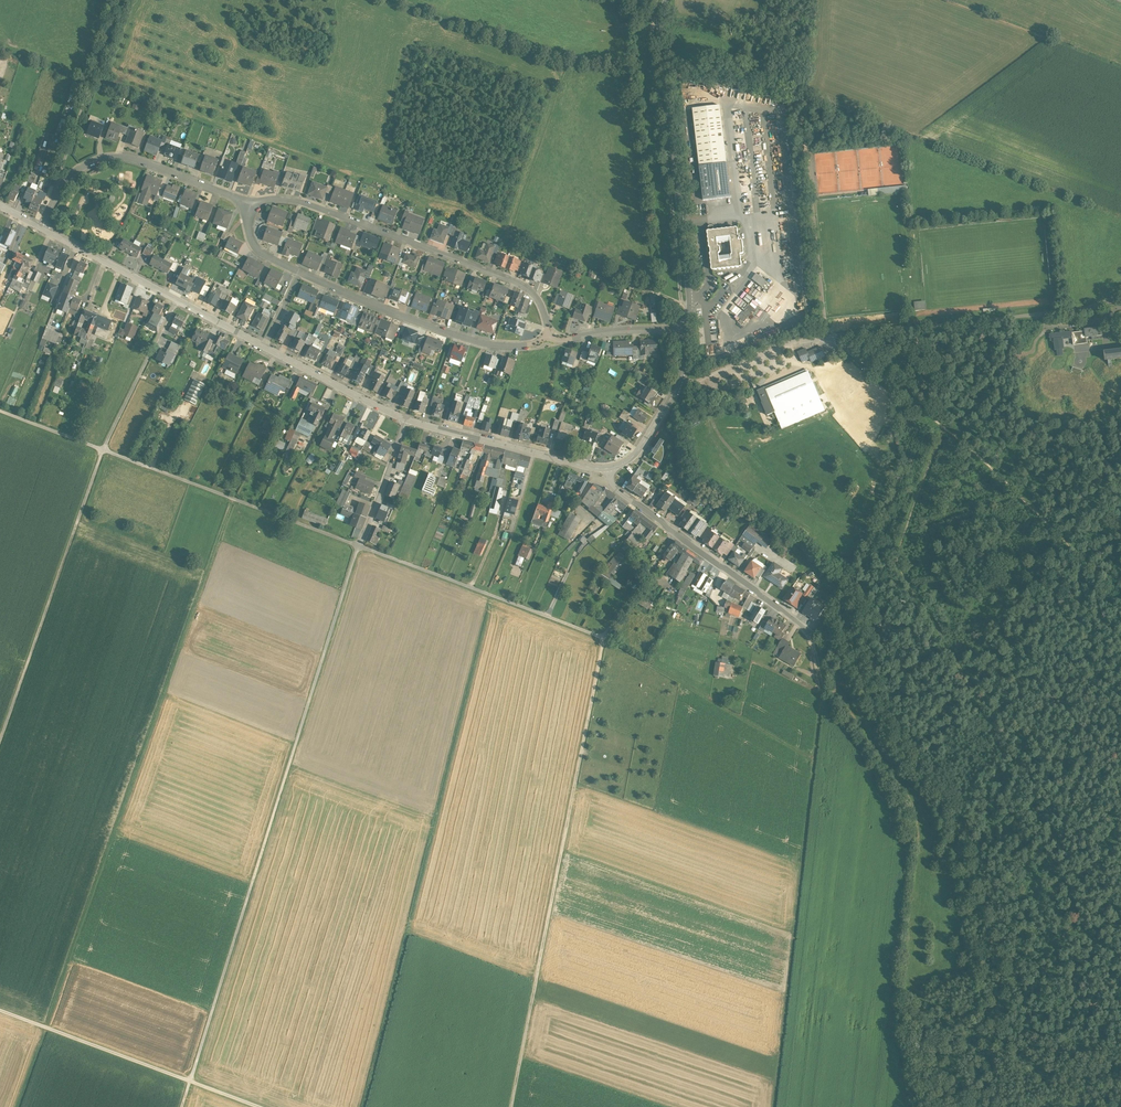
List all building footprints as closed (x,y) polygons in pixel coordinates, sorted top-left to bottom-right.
[(720,106),(693,109),(703,200),(731,197),(720,106)] [(96,123),(92,122),(87,134),(98,139),(103,126),(96,123)] [(121,128),(112,125),(107,138),(116,142),(120,133),(121,128)] [(128,128),(122,126),(121,128),(120,133),(125,135),(128,129),(128,128)] [(144,134),(138,132),(138,131),(135,130),(135,131),(131,129),(131,130),(129,137),(126,143),(131,146),(132,145),(139,147),(144,134)] [(161,141),(150,137),(144,151),(154,155),(155,153),(157,154),(160,146),(161,144),(160,144),(161,141)] [(169,146),(168,145),(166,149),(165,153),(169,155),(169,157),(176,160),(178,155),(180,150),(179,149),(169,146)] [(186,152),(184,157),(182,164),(194,168),(196,162),(198,156),(186,152)] [(240,152),(237,161),(242,163),(244,157),(245,154),(240,152)] [(218,161),(205,156),(200,171),(212,175),(218,161)] [(235,165),(225,161),(226,160),(222,159),(218,169),(221,170),(219,177),(219,178),(223,180),(224,179),(231,181),(237,166),(240,167),(241,166),(242,163),(237,161),(235,165)] [(256,173),(244,168),(244,167),(241,166),(240,167),(243,169),(238,183),(242,184),(243,182),(246,183),(246,184),(251,186),(252,182),(256,173)] [(278,175),(264,170),(261,178),(259,183),(260,183),(265,185),(266,184),(274,187),(278,175)] [(306,178),(299,176),(299,177),(293,174),(293,175),(286,173),(281,187),(286,189),(287,188),(293,190),(293,189),(301,192),(306,178)] [(30,175),(27,182),(28,182),(33,184),(35,178),(30,176),(30,175)] [(154,178),(147,176),(142,190),(143,191),(141,195),(142,195),(149,198),(151,194),(156,195),(156,193),(157,194),(159,188),(161,182),(153,179),(154,178)] [(38,187),(33,184),(28,182),(27,185),(30,187),(29,189),(36,193),(36,190),(38,187)] [(326,188),(313,182),(308,193),(318,197),(317,198),(323,200),(325,193),(326,189),(326,188)] [(20,187),(15,184),(12,191),(18,194),(21,187),(20,187)] [(173,186),(172,188),(168,186),(167,190),(166,189),(165,191),(163,197),(163,198),(174,202),(179,188),(173,186)] [(902,188),(892,189),(893,193),(883,194),(907,192),(906,186),(906,187),(904,187),(904,188),(902,188)] [(344,191),(336,188),(336,187),(330,202),(339,205),(344,191)] [(29,189),(28,189),(24,199),(27,200),(26,203),(30,205),(34,197),(36,193),(29,189)] [(18,194),(12,191),(8,198),(14,201),(18,194)] [(192,194),(185,191),(180,204),(191,208),(192,209),(194,202),(197,195),(192,193),(192,194)] [(353,194),(344,191),(339,205),(348,209),(353,194),(353,193),(353,194)] [(46,195),(39,192),(37,197),(42,199),(44,200),(46,195)] [(137,193),(134,201),(139,203),(142,195),(141,195),(137,193)] [(149,198),(142,195),(139,203),(146,206),(149,198)] [(36,198),(34,197),(30,205),(29,209),(37,213),(40,206),(39,205),(42,199),(37,197),(36,196),(36,198)] [(376,202),(359,196),(354,209),(362,212),(363,209),(373,212),(376,204),(376,202)] [(208,205),(201,202),(196,217),(207,221),(212,207),(208,206),(208,205)] [(396,211),(383,206),(380,214),(378,219),(383,221),(392,224),(394,219),(398,209),(397,209),(396,211)] [(223,211),(218,209),(213,224),(226,228),(228,224),(232,215),(223,212),(223,211)] [(282,213),(272,210),(270,216),(268,221),(282,226),(287,213),(282,211),(282,213)] [(304,216),(298,214),(295,222),(293,227),(294,227),(299,229),(300,227),(305,229),(305,231),(307,232),(307,231),(305,230),(308,223),(309,224),(310,224),(308,223),(310,220),(311,219),(304,217),(304,216)] [(424,220),(408,214),(407,216),(405,222),(403,227),(414,231),(413,232),(418,234),(424,220)] [(329,225),(320,222),(317,230),(315,236),(320,238),(320,236),(330,240),(335,226),(329,224),(329,225)] [(449,228),(440,225),(436,235),(432,234),(430,239),(443,244),(447,233),(449,228)] [(732,228),(730,228),(730,229),(728,229),(727,229),(726,229),(723,229),(721,229),(721,230),(719,230),(718,230),(717,230),(714,230),(713,230),(712,231),(710,231),(708,231),(707,232),(707,234),(708,235),(708,237),(708,239),(708,241),(708,242),(708,243),(709,243),(709,246),(709,248),(710,249),(710,253),(710,254),(710,256),(710,258),(710,259),(710,260),(711,260),(711,263),(711,264),(711,265),(711,267),(711,270),(713,271),(714,270),(715,270),(717,270),(719,270),(721,269),(722,270),(723,269),(726,269),(727,269),(728,269),(730,268),(731,269),(732,268),(735,268),(736,268),(737,268),(739,267),(739,268),(741,267),(742,266),(742,265),(741,264),(741,262),(741,260),(740,254),(743,254),(744,253),(742,241),(741,240),(739,240),(738,235),(738,233),(737,230),(738,230),(738,228),(736,227),(735,228),(734,228),(732,228)] [(356,236),(346,232),(347,230),(341,228),(340,232),(340,231),(336,242),(350,248),(351,248),(353,242),(354,242),(356,236)] [(14,233),(8,229),(4,236),(1,243),(8,247),(9,247),(12,240),(13,238),(13,237),(15,233),(14,233)] [(281,233),(271,229),(271,231),(267,230),(263,240),(277,245),(280,237),(282,233),(281,233)] [(206,234),(199,232),(196,239),(203,242),(206,234)] [(457,232),(456,232),(454,237),(451,247),(466,252),(469,243),(461,240),(463,235),(457,232)] [(228,233),(224,240),(228,242),(230,238),(231,238),(232,235),(228,233)] [(379,239),(368,235),(368,236),(363,234),(361,239),(359,245),(360,245),(365,247),(366,245),(376,248),(379,239)] [(231,238),(230,238),(228,242),(225,248),(237,254),(242,244),(231,238)] [(133,244),(124,239),(119,248),(128,253),(133,244)] [(302,245),(290,240),(289,244),(286,243),(284,250),(282,255),(288,257),(289,254),(298,257),(302,245)] [(142,249),(133,244),(128,253),(137,258),(142,249)] [(399,251),(389,248),(389,246),(384,244),(379,258),(394,264),(397,257),(399,251)] [(487,244),(484,252),(479,250),(476,258),(489,263),(492,252),(494,247),(487,244)] [(57,251),(50,248),(43,263),(54,268),(60,253),(60,250),(57,251)] [(321,258),(308,252),(303,264),(317,271),(320,263),(322,259),(321,258)] [(60,253),(54,267),(63,271),(69,257),(60,253)] [(24,258),(16,254),(13,260),(16,262),(21,264),(24,258)] [(163,260),(154,255),(149,264),(158,269),(163,260)] [(415,255),(414,258),(406,255),(404,260),(403,263),(415,268),(420,257),(415,255)] [(509,258),(501,255),(498,263),(497,265),(505,269),(509,258)] [(33,262),(24,258),(21,264),(19,268),(23,270),(25,266),(30,269),(33,262)] [(264,266),(248,258),(242,270),(249,273),(249,271),(259,276),(264,266)] [(444,264),(433,260),(434,260),(429,258),(426,266),(424,269),(427,270),(440,275),(444,264)] [(517,261),(509,258),(505,269),(513,272),(514,270),(517,261)] [(163,260),(158,269),(167,274),(172,265),(163,260)] [(329,261),(327,266),(325,272),(332,275),(332,276),(337,278),(342,265),(337,263),(336,264),(329,261)] [(87,266),(80,262),(76,270),(83,274),(87,266)] [(533,267),(526,264),(524,265),(523,265),(521,272),(522,272),(521,274),(529,277),(532,269),(533,267)] [(357,268),(353,278),(350,277),(348,282),(360,287),(366,272),(357,268)] [(457,272),(449,269),(447,276),(446,279),(446,280),(455,283),(455,285),(460,287),(465,274),(457,271),(457,272)] [(532,269),(529,277),(528,280),(536,282),(536,281),(537,281),(540,274),(539,271),(532,269)] [(12,282),(14,279),(17,273),(12,270),(7,279),(12,282)] [(76,270),(74,275),(82,279),(84,275),(83,274),(76,270)] [(281,275),(271,270),(264,283),(275,289),(278,284),(277,283),(281,275)] [(560,274),(549,270),(547,276),(544,282),(545,283),(555,286),(555,287),(560,274)] [(33,274),(31,280),(37,283),(42,274),(35,271),(33,274)] [(768,283),(756,274),(752,279),(764,289),(768,283)] [(74,275),(71,280),(80,284),(82,279),(74,275)] [(182,275),(181,275),(180,277),(176,284),(185,289),(185,291),(189,293),(191,290),(195,282),(190,280),(186,277),(182,275)] [(24,280),(22,278),(19,277),(18,281),(16,283),(21,286),(24,280)] [(263,278),(260,277),(255,285),(259,287),(263,278)] [(195,282),(191,290),(199,294),(204,285),(205,283),(197,278),(195,282)] [(486,282),(475,278),(474,281),(472,287),(472,288),(483,291),(486,282)] [(37,283),(31,280),(27,290),(35,294),(40,284),(37,283)] [(71,280),(68,288),(76,292),(80,284),(71,280)] [(381,285),(371,281),(371,282),(367,291),(366,293),(372,295),(372,294),(382,298),(383,297),(385,290),(387,286),(382,284),(381,285)] [(16,283),(12,282),(8,290),(11,291),(13,289),(20,293),(23,287),(21,286),(16,283)] [(57,287),(48,283),(43,295),(52,299),(57,287)] [(129,296),(132,289),(122,284),(116,299),(125,303),(126,304),(129,296)] [(284,287),(278,284),(275,289),(274,290),(281,294),(284,287)] [(204,285),(199,294),(205,297),(209,288),(204,285)] [(214,285),(213,287),(217,289),(214,295),(219,297),(218,298),(222,300),(225,294),(227,291),(214,285)] [(318,292),(303,285),(298,297),(306,300),(313,303),(315,299),(318,292)] [(508,289),(494,285),(492,291),(489,299),(490,299),(490,298),(496,300),(496,301),(497,300),(503,303),(503,304),(506,296),(508,289)] [(67,316),(68,312),(70,308),(74,298),(76,292),(68,288),(65,287),(55,311),(67,316)] [(394,288),(393,288),(391,296),(389,299),(398,302),(398,301),(401,302),(404,295),(411,298),(412,296),(412,295),(394,288)] [(573,296),(561,292),(559,296),(557,303),(556,303),(563,306),(563,307),(568,309),(571,302),(573,296)] [(214,295),(210,293),(208,296),(210,297),(207,302),(214,306),(218,298),(219,297),(214,295)] [(523,295),(515,293),(513,299),(511,306),(511,305),(518,307),(518,308),(521,298),(522,298),(523,295)] [(270,305),(271,302),(273,298),(265,294),(262,301),(263,301),(259,307),(264,310),(267,303),(270,305)] [(430,298),(419,294),(418,298),(415,297),(412,304),(411,307),(417,309),(418,308),(426,311),(430,298)] [(304,306),(306,300),(298,297),(295,295),(293,301),(304,306)] [(411,298),(404,295),(401,302),(408,305),(409,303),(411,298)] [(129,306),(133,297),(129,296),(126,304),(125,303),(124,304),(129,306)] [(332,300),(324,297),(321,302),(319,307),(320,307),(327,310),(334,313),(336,309),(338,302),(332,299),(332,300)] [(82,301),(74,298),(70,308),(78,311),(79,308),(82,301)] [(148,302),(138,298),(133,309),(144,313),(147,305),(148,302)] [(232,298),(230,303),(226,301),(225,302),(221,310),(230,314),(232,311),(233,312),(239,301),(232,298)] [(522,298),(521,298),(518,308),(518,307),(517,311),(524,313),(525,312),(527,305),(529,301),(522,298)] [(255,303),(247,299),(245,302),(247,304),(253,307),(255,303)] [(319,301),(315,299),(313,303),(309,312),(313,313),(319,301)] [(313,313),(312,316),(316,318),(318,311),(320,307),(319,307),(321,302),(319,301),(313,313)] [(453,306),(440,301),(438,307),(437,307),(434,315),(440,317),(440,316),(448,319),(451,311),(453,306)] [(916,311),(928,310),(927,301),(915,301),(916,311)] [(635,306),(629,304),(624,302),(622,308),(620,315),(634,320),(637,311),(633,310),(635,306)] [(613,311),(605,309),(606,306),(598,303),(594,316),(601,318),(601,319),(609,322),(613,311)] [(750,303),(737,319),(743,324),(756,308),(750,303)] [(164,308),(157,304),(151,314),(155,316),(157,314),(159,316),(164,308)] [(253,307),(247,304),(245,308),(243,306),(237,317),(242,319),(243,318),(247,320),(254,307),(253,307)] [(352,307),(345,304),(342,311),(340,316),(340,317),(347,320),(347,321),(352,323),(357,312),(358,309),(353,307),(352,307)] [(589,307),(581,305),(579,310),(580,310),(580,311),(576,309),(575,310),(573,317),(573,318),(584,322),(587,314),(589,307)] [(468,310),(460,307),(458,314),(456,321),(463,323),(462,325),(470,327),(472,320),(471,320),(474,313),(468,311),(468,310)] [(486,309),(481,307),(479,313),(477,319),(480,321),(482,315),(483,316),(486,309)] [(84,310),(79,308),(78,311),(76,315),(75,317),(80,319),(81,316),(84,310)] [(272,312),(266,309),(262,315),(268,319),(269,317),(270,317),(272,312)] [(98,316),(84,310),(81,316),(80,319),(79,322),(83,324),(85,320),(90,322),(86,331),(82,330),(79,337),(82,338),(81,339),(82,339),(82,338),(87,340),(88,341),(89,339),(94,326),(98,316)] [(312,316),(313,313),(309,312),(306,310),(304,314),(311,319),(312,316)] [(286,323),(294,326),(299,317),(291,313),(290,312),(285,322),(286,323)] [(357,312),(352,323),(352,325),(355,326),(358,318),(360,313),(357,312)] [(262,315),(259,313),(252,326),(262,331),(269,319),(268,319),(262,315)] [(155,316),(153,321),(149,319),(145,326),(157,333),(164,318),(159,316),(157,314),(155,316)] [(371,318),(363,314),(361,319),(358,327),(371,333),(375,324),(376,320),(377,318),(372,316),(371,318)] [(185,319),(177,315),(173,323),(178,326),(181,328),(185,319)] [(483,316),(482,315),(480,321),(477,328),(492,334),(494,328),(496,327),(496,325),(495,323),(496,321),(483,316)] [(106,319),(102,317),(102,318),(98,316),(94,326),(98,327),(108,331),(112,322),(106,320),(106,319)] [(517,322),(511,320),(509,325),(510,326),(509,331),(521,335),(523,329),(521,328),(523,324),(523,323),(517,322)] [(74,335),(79,337),(82,330),(81,329),(83,324),(79,322),(74,335)] [(392,326),(383,322),(380,329),(378,334),(386,338),(387,336),(393,339),(398,327),(393,325),(392,326)] [(294,326),(286,323),(284,326),(292,331),(293,329),(294,326)] [(137,328),(127,324),(125,330),(123,335),(133,339),(137,328)] [(61,330),(47,325),(41,339),(55,345),(61,330)] [(171,326),(169,331),(177,335),(179,331),(176,329),(171,326)] [(283,326),(275,339),(282,343),(287,334),(284,332),(286,328),(283,326)] [(110,332),(108,331),(98,327),(94,336),(106,341),(110,332)] [(402,339),(413,344),(417,334),(418,333),(406,328),(402,339)] [(1101,328),(1085,330),(1085,332),(1086,337),(1092,337),(1092,340),(1096,339),(1096,336),(1102,335),(1101,328)] [(202,332),(197,330),(196,333),(194,334),(193,335),(194,337),(192,341),(201,345),(203,346),(205,342),(208,336),(202,333),(202,332)] [(1072,332),(1049,335),(1050,341),(1053,341),(1053,340),(1062,339),(1062,340),(1073,338),(1072,334),(1072,332)] [(1085,332),(1072,334),(1073,338),(1073,345),(1086,344),(1086,341),(1086,337),(1085,332)] [(424,337),(417,334),(413,344),(420,346),(424,337)] [(224,340),(216,336),(212,344),(216,346),(219,348),(219,347),(223,340),(224,340)] [(434,340),(428,337),(425,345),(422,352),(428,354),(430,349),(439,353),(443,343),(434,339),(434,340)] [(296,338),(295,339),(291,348),(300,352),(305,343),(304,343),(301,341),(296,338)] [(1062,339),(1053,340),(1053,341),(1055,351),(1056,351),(1057,357),(1062,356),(1062,350),(1063,350),(1062,340),(1062,339)] [(228,342),(223,340),(219,347),(224,350),(228,342)] [(656,341),(640,342),(640,346),(641,355),(643,355),(649,355),(648,351),(656,351),(656,341)] [(172,342),(167,352),(174,355),(179,346),(172,342)] [(208,343),(205,342),(203,346),(201,345),(198,350),(204,353),(207,347),(208,343)] [(629,342),(613,343),(613,356),(633,355),(633,347),(629,347),(629,342)] [(607,357),(611,345),(606,343),(603,351),(602,354),(607,357)] [(465,350),(455,346),(454,348),(451,357),(450,358),(461,362),(462,358),(464,352),(465,350)] [(600,349),(591,346),(588,354),(586,360),(586,361),(596,364),(600,350),(600,349)] [(213,351),(209,349),(207,347),(204,353),(214,358),(216,353),(213,351)] [(311,347),(310,347),(305,357),(310,359),(310,358),(316,360),(318,357),(319,357),(320,355),(319,354),(320,352),(311,347)] [(821,347),(807,354),(809,359),(811,363),(825,357),(821,347)] [(53,352),(44,349),(42,354),(50,358),(53,352)] [(168,366),(174,355),(167,352),(162,349),(157,360),(168,366)] [(571,351),(566,349),(562,362),(572,365),(572,366),(574,360),(576,354),(571,352),(571,351)] [(805,349),(797,353),(801,363),(809,359),(807,354),(805,349)] [(335,353),(329,350),(326,355),(321,364),(331,369),(335,360),(336,358),(333,357),(335,353)] [(1104,353),(1105,361),(1108,360),(1109,367),(1109,368),(1110,368),(1111,368),(1112,368),(1112,367),(1111,360),(1120,359),(1120,351),(1104,353)] [(588,354),(582,352),(579,360),(586,362),(586,361),(586,360),(588,354)] [(243,361),(229,354),(223,367),(230,371),(230,372),(236,375),(243,361)] [(496,359),(487,356),(484,365),(492,368),(496,359)] [(352,362),(344,358),(341,364),(349,368),(350,366),(352,362)] [(360,365),(364,367),(368,369),(371,362),(366,360),(364,358),(360,365)] [(508,359),(503,358),(500,366),(499,371),(511,375),(513,368),(510,367),(512,362),(512,360),(508,359)] [(341,364),(337,372),(345,376),(346,373),(347,374),(349,371),(348,370),(349,368),(341,364)] [(265,369),(256,365),(255,367),(251,365),(247,372),(245,371),(243,377),(250,380),(252,375),(260,379),(265,369)] [(357,371),(356,372),(364,375),(368,369),(364,367),(360,365),(357,371)] [(441,372),(448,374),(450,368),(444,365),(441,372)] [(378,370),(374,368),(370,376),(368,378),(371,380),(374,374),(375,375),(378,370)] [(1083,371),(1072,368),(1071,374),(1076,375),(1081,377),(1083,371)] [(807,371),(758,393),(763,405),(762,405),(768,418),(775,414),(779,423),(788,419),(791,418),(816,407),(821,404),(807,371)] [(356,372),(352,380),(360,384),(364,376),(356,372)] [(375,375),(374,374),(371,380),(373,381),(374,380),(381,384),(383,379),(375,375)] [(59,376),(53,392),(59,394),(65,378),(59,376)] [(278,379),(271,376),(264,390),(273,394),(276,388),(283,392),(284,392),(286,388),(289,381),(279,376),(278,379)] [(307,381),(300,377),(293,391),(297,392),(299,388),(303,389),(307,381)] [(381,384),(374,380),(373,381),(369,389),(376,393),(381,384)] [(204,387),(193,381),(182,402),(194,408),(204,387)] [(317,386),(307,381),(303,389),(309,392),(311,388),(315,390),(317,386)] [(401,381),(396,391),(399,393),(403,386),(405,383),(401,381)] [(399,393),(398,396),(402,397),(405,390),(406,390),(407,388),(403,386),(399,393)] [(652,391),(647,387),(647,388),(643,394),(640,398),(645,401),(651,405),(655,399),(652,397),(655,393),(652,391)] [(315,390),(311,388),(309,392),(306,398),(307,398),(308,397),(311,399),(315,390)] [(386,388),(382,395),(383,396),(386,398),(390,400),(392,396),(394,397),(396,393),(395,392),(389,389),(386,388)] [(406,390),(405,390),(402,397),(402,398),(403,396),(411,399),(413,393),(406,390)] [(451,410),(451,412),(455,413),(456,409),(459,409),(462,397),(461,397),(456,395),(451,410)] [(411,399),(403,396),(402,398),(399,404),(408,408),(409,404),(410,405),(411,403),(410,402),(411,400),(411,399)] [(441,400),(433,397),(430,406),(434,407),(436,403),(440,404),(441,400)] [(745,398),(738,401),(741,406),(747,403),(745,398)] [(417,402),(417,401),(414,410),(423,413),(425,404),(421,403),(417,402)] [(320,408),(312,404),(309,411),(310,411),(315,414),(316,415),(320,408)] [(320,408),(316,415),(321,417),(325,409),(320,407),(320,408)] [(443,410),(439,409),(434,407),(431,416),(441,418),(443,410)] [(816,407),(791,418),(794,424),(818,413),(816,407)] [(641,411),(638,409),(633,417),(642,423),(647,416),(640,412),(641,411)] [(455,413),(451,412),(448,421),(457,423),(460,414),(455,413)] [(562,412),(559,421),(555,432),(558,433),(561,423),(565,413),(562,412)] [(316,415),(315,414),(313,419),(311,423),(314,425),(314,426),(316,427),(321,417),(316,415)] [(340,418),(333,415),(329,422),(332,424),(331,427),(335,429),(337,426),(340,428),(345,419),(340,417),(340,418)] [(471,418),(466,417),(463,425),(472,428),(474,419),(471,418)] [(311,423),(301,419),(297,426),(295,431),(301,434),(309,437),(314,426),(314,425),(311,423)] [(512,421),(504,419),(503,426),(510,428),(511,425),(512,421)] [(272,423),(265,420),(262,427),(269,430),(272,423)] [(627,424),(628,423),(625,421),(623,420),(622,421),(619,425),(624,428),(626,426),(627,424)] [(487,423),(483,422),(481,430),(488,432),(490,424),(487,423)] [(572,432),(564,430),(566,425),(561,423),(558,433),(556,439),(560,440),(561,438),(569,441),(570,439),(571,436),(572,432)] [(632,426),(628,423),(627,424),(626,426),(624,428),(621,433),(631,439),(636,430),(631,427),(632,426)] [(286,439),(290,441),(295,431),(297,426),(293,424),(286,439)] [(354,427),(347,424),(343,432),(346,433),(350,435),(354,427)] [(524,426),(519,424),(517,430),(525,432),(525,428),(530,430),(530,427),(528,426),(524,426)] [(510,428),(503,426),(500,435),(508,437),(510,428)] [(335,429),(331,427),(329,429),(326,436),(331,439),(335,429)] [(550,430),(540,428),(540,429),(538,430),(538,432),(539,434),(548,437),(550,430)] [(371,433),(364,429),(361,434),(360,434),(358,437),(366,442),(367,440),(369,435),(371,433)] [(517,430),(515,439),(522,441),(523,439),(525,432),(517,430)] [(597,434),(586,430),(583,439),(590,442),(593,443),(597,434)] [(289,445),(286,450),(292,453),(293,451),(296,445),(298,445),(300,441),(299,439),(301,434),(295,431),(290,441),(289,445)] [(548,437),(539,434),(536,442),(546,445),(548,437)] [(331,439),(326,436),(321,447),(322,447),(328,450),(330,451),(335,441),(331,439)] [(383,440),(375,436),(372,443),(376,445),(376,446),(379,448),(383,442),(383,440)] [(360,443),(364,445),(366,442),(358,437),(355,443),(359,445),(360,443)] [(620,442),(613,437),(605,449),(611,452),(615,455),(618,450),(621,445),(622,443),(620,442)] [(629,442),(623,438),(620,442),(622,443),(621,445),(625,447),(629,442)] [(660,439),(651,453),(654,455),(652,458),(660,464),(661,461),(662,457),(663,454),(663,451),(663,448),(662,446),(661,446),(663,442),(660,439)] [(286,450),(289,445),(277,440),(274,446),(285,452),(286,450)] [(473,444),(463,441),(461,447),(460,449),(465,451),(470,452),(473,444)] [(379,448),(376,452),(384,456),(384,457),(386,453),(388,450),(387,449),(389,445),(383,442),(379,448)] [(590,442),(587,452),(593,454),(596,444),(593,443),(590,442)] [(354,455),(356,456),(358,453),(359,450),(360,451),(362,449),(364,446),(364,445),(360,443),(359,445),(356,450),(354,455)] [(417,451),(416,454),(418,455),(417,457),(419,458),(421,453),(423,454),(424,451),(420,450),(422,445),(419,444),(417,451)] [(484,446),(473,444),(470,452),(469,453),(473,455),(474,452),(481,455),(482,452),(484,446)] [(433,448),(422,445),(420,450),(424,451),(426,452),(426,453),(431,455),(433,448)] [(412,449),(402,446),(400,450),(400,451),(405,453),(409,454),(410,455),(412,449)] [(433,448),(431,455),(434,456),(438,458),(439,455),(441,449),(434,446),(433,448)] [(447,450),(442,448),(441,449),(439,455),(444,457),(447,450)] [(504,452),(492,448),(490,454),(497,456),(500,457),(502,457),(503,457),(504,452)] [(453,449),(447,464),(453,467),(459,454),(460,452),(460,451),(453,449)] [(480,457),(481,455),(474,452),(473,455),(469,453),(467,459),(471,461),(473,462),(476,456),(480,457)] [(519,456),(504,452),(503,457),(501,463),(511,466),(511,465),(516,466),(517,465),(519,456)] [(386,453),(384,457),(384,456),(381,460),(387,463),(390,455),(386,453)] [(490,454),(486,453),(484,461),(483,460),(480,467),(486,469),(487,468),(490,454)] [(314,456),(312,454),(306,461),(310,465),(314,460),(312,458),(314,456)] [(519,456),(517,465),(526,468),(527,468),(528,463),(528,464),(530,458),(519,456)] [(497,465),(495,465),(494,470),(499,471),(501,465),(500,465),(502,457),(500,457),(499,460),(498,460),(497,465)] [(469,464),(471,461),(467,459),(462,474),(466,476),(468,473),(470,472),(472,465),(469,464)] [(343,462),(340,460),(335,468),(339,470),(343,462)] [(643,461),(639,467),(644,470),(647,472),(648,473),(652,467),(643,461)] [(526,468),(517,465),(516,466),(513,478),(514,478),(522,480),(523,475),(524,475),(526,468)] [(485,475),(486,469),(480,467),(476,481),(483,483),(485,475)] [(497,478),(499,471),(494,470),(487,468),(486,469),(485,475),(492,477),(497,478)] [(648,473),(647,472),(644,476),(652,482),(655,478),(648,473)] [(416,477),(408,474),(404,482),(402,488),(398,496),(407,500),(416,477)] [(433,475),(429,474),(422,491),(433,495),(435,490),(431,489),(435,479),(432,477),(433,475)] [(577,477),(569,474),(566,480),(572,483),(575,484),(576,480),(577,477)] [(634,476),(626,487),(632,492),(638,485),(634,482),(637,478),(634,476)] [(497,478),(492,477),(489,489),(494,491),(495,488),(497,478)] [(588,481),(577,477),(576,480),(581,482),(579,488),(583,489),(588,481)] [(366,480),(360,478),(359,480),(356,489),(371,495),(375,484),(366,480)] [(447,481),(439,478),(437,485),(444,488),(447,481)] [(641,480),(638,485),(641,487),(642,486),(647,489),(650,486),(641,480)] [(397,485),(391,482),(385,495),(394,499),(399,486),(397,485)] [(592,484),(582,498),(586,501),(588,498),(593,490),(598,493),(600,489),(592,484)] [(638,485),(632,492),(642,498),(643,496),(645,493),(647,489),(642,486),(641,487),(638,485)] [(603,487),(593,502),(597,506),(605,494),(605,495),(608,491),(603,487)] [(500,493),(501,489),(495,488),(494,491),(493,494),(491,502),(490,508),(498,510),(502,493),(500,493)] [(350,494),(343,490),(335,505),(338,506),(343,508),(345,505),(350,494)] [(593,490),(588,498),(592,501),(598,493),(593,490)] [(491,502),(493,494),(487,493),(485,500),(491,502)] [(660,500),(660,501),(657,506),(664,512),(667,508),(673,499),(665,494),(660,500)] [(615,496),(612,500),(610,503),(614,506),(617,503),(622,507),(625,503),(615,496)] [(693,501),(692,503),(696,506),(701,499),(697,496),(693,501)] [(586,501),(582,498),(579,503),(588,508),(591,503),(586,501)] [(601,509),(596,515),(598,517),(599,517),(603,511),(610,503),(612,500),(610,498),(601,509)] [(673,499),(667,508),(677,515),(684,506),(674,498),(673,499)] [(508,499),(504,512),(512,514),(514,514),(515,510),(517,502),(508,499)] [(593,502),(588,508),(596,515),(601,509),(597,506),(593,502)] [(370,507),(360,503),(358,510),(356,514),(365,518),(370,507)] [(545,513),(550,515),(552,509),(554,505),(549,503),(549,505),(548,505),(547,509),(545,513)] [(610,503),(603,511),(608,514),(614,506),(610,503)] [(379,510),(376,519),(384,522),(389,509),(390,508),(386,506),(381,504),(379,510)] [(547,509),(537,506),(534,514),(538,515),(539,513),(545,515),(545,513),(547,509)] [(350,512),(343,510),(342,509),(341,514),(353,519),(355,514),(350,512)] [(550,515),(550,517),(558,520),(561,512),(552,509),(550,515)] [(327,519),(304,511),(301,518),(325,527),(327,519)] [(608,514),(603,511),(599,517),(607,524),(612,518),(608,514)] [(644,518),(635,511),(631,516),(634,518),(634,520),(633,522),(637,526),(640,523),(644,518)] [(581,519),(570,512),(558,534),(569,540),(581,519)] [(550,515),(545,513),(545,515),(544,518),(543,522),(541,526),(546,528),(550,517),(550,515)] [(689,513),(681,525),(688,531),(697,519),(689,513)] [(356,514),(355,514),(353,519),(350,526),(361,530),(365,518),(356,514)] [(543,522),(537,519),(538,515),(534,514),(531,523),(541,526),(543,522)] [(634,518),(631,516),(626,522),(635,529),(637,526),(633,522),(634,520),(634,518)] [(651,523),(644,518),(640,523),(637,526),(635,529),(631,534),(631,533),(629,537),(625,541),(635,548),(643,536),(647,530),(646,530),(651,523)] [(697,519),(688,531),(696,537),(699,532),(701,530),(700,530),(705,525),(704,524),(697,519)] [(631,534),(635,529),(626,522),(622,527),(628,531),(631,533),(631,534)] [(651,523),(646,530),(647,530),(643,536),(648,539),(657,527),(651,523)] [(705,525),(700,530),(701,530),(703,533),(704,533),(707,527),(709,525),(705,523),(704,524),(705,525)] [(750,523),(742,535),(755,544),(758,540),(764,531),(750,523)] [(380,529),(372,526),(366,541),(375,545),(377,540),(375,539),(380,529)] [(607,529),(605,527),(586,541),(582,537),(579,540),(584,544),(578,551),(580,553),(588,544),(607,529)] [(707,527),(704,533),(703,533),(702,534),(707,537),(711,532),(712,531),(712,530),(707,527)] [(706,539),(704,542),(713,548),(720,538),(721,536),(712,529),(712,530),(712,531),(711,532),(707,537),(706,539)] [(774,537),(764,531),(758,540),(769,548),(774,537)] [(755,544),(742,535),(739,539),(744,543),(752,548),(755,544)] [(486,541),(480,538),(473,553),(480,556),(486,541)] [(720,538),(713,548),(722,554),(724,551),(725,550),(729,545),(728,544),(720,538)] [(734,546),(732,550),(734,552),(737,554),(742,547),(744,543),(739,539),(736,543),(734,546)] [(682,555),(683,553),(685,554),(688,550),(675,541),(664,555),(668,558),(672,561),(678,552),(682,555)] [(531,544),(524,542),(518,555),(529,560),(533,550),(529,549),(531,544)] [(729,545),(725,550),(730,553),(732,550),(734,546),(730,543),(728,544),(729,545)] [(752,548),(744,543),(742,547),(749,552),(752,548)] [(703,561),(688,550),(685,554),(693,560),(701,566),(703,561)] [(742,557),(737,554),(734,552),(729,560),(739,567),(745,557),(743,556),(742,557)] [(620,553),(616,559),(613,558),(603,571),(608,575),(624,556),(620,553)] [(687,570),(689,567),(693,560),(685,554),(683,553),(682,555),(677,564),(675,563),(667,573),(671,576),(676,580),(680,583),(685,575),(686,576),(689,571),(687,570)] [(626,558),(624,556),(608,575),(603,571),(601,573),(602,573),(610,579),(626,558)] [(756,576),(761,568),(752,562),(745,572),(754,578),(756,576)] [(783,569),(774,562),(764,576),(782,588),(788,579),(779,573),(783,569)] [(765,571),(761,568),(756,576),(759,579),(765,571)] [(791,574),(783,569),(779,573),(788,579),(791,574)] [(690,585),(694,577),(695,576),(693,574),(691,572),(688,577),(687,577),(676,596),(682,599),(690,585)] [(610,579),(602,573),(601,576),(600,579),(607,582),(619,590),(622,587),(610,579)] [(697,578),(694,585),(695,585),(700,588),(699,589),(706,577),(707,576),(700,573),(697,578)] [(601,576),(596,574),(592,585),(597,587),(600,579),(601,576)] [(706,577),(699,589),(704,592),(706,593),(709,586),(712,581),(706,577)] [(729,594),(734,585),(727,580),(721,589),(725,592),(722,597),(727,600),(729,594)] [(740,589),(734,585),(729,594),(734,597),(735,597),(740,589)] [(807,598),(814,588),(809,585),(803,595),(807,598)] [(709,586),(706,593),(704,592),(703,594),(710,598),(713,589),(709,586)] [(834,587),(829,595),(834,598),(838,591),(834,587)] [(792,588),(784,600),(794,606),(798,601),(802,594),(792,588)] [(807,598),(811,600),(817,590),(814,588),(807,598)] [(747,592),(740,589),(735,597),(740,600),(741,597),(745,597),(747,592)] [(633,599),(646,609),(649,605),(657,595),(650,590),(647,595),(639,590),(633,599)] [(755,597),(747,592),(745,597),(747,599),(743,608),(748,610),(752,603),(755,597)] [(816,621),(825,608),(812,599),(811,600),(803,612),(816,621)] [(727,601),(724,607),(731,610),(733,611),(736,605),(732,603),(727,601)] [(755,604),(751,613),(754,614),(758,607),(759,608),(760,607),(755,604)] [(653,607),(649,605),(646,609),(644,612),(647,614),(653,607)] [(743,607),(736,605),(733,611),(740,614),(743,607)] [(723,614),(724,607),(717,606),(716,613),(723,614)] [(743,608),(743,607),(740,614),(733,611),(731,610),(729,613),(739,618),(743,608)] [(751,620),(758,624),(765,612),(759,608),(758,607),(754,614),(751,620)] [(775,619),(769,621),(769,622),(768,624),(765,628),(765,629),(773,633),(773,632),(779,622),(776,620),(775,619)] [(763,621),(759,629),(764,632),(765,629),(765,628),(768,624),(763,621)] [(786,626),(779,622),(773,632),(779,636),(781,633),(786,626)] [(789,643),(784,641),(780,648),(784,650),(786,646),(787,646),(789,643)] [(787,646),(786,646),(784,650),(779,658),(793,666),(796,661),(794,660),(798,654),(791,649),(787,646)] [(729,678),(732,665),(716,663),(713,676),(729,678)] [(794,677),(783,670),(782,673),(792,679),(794,677)]
